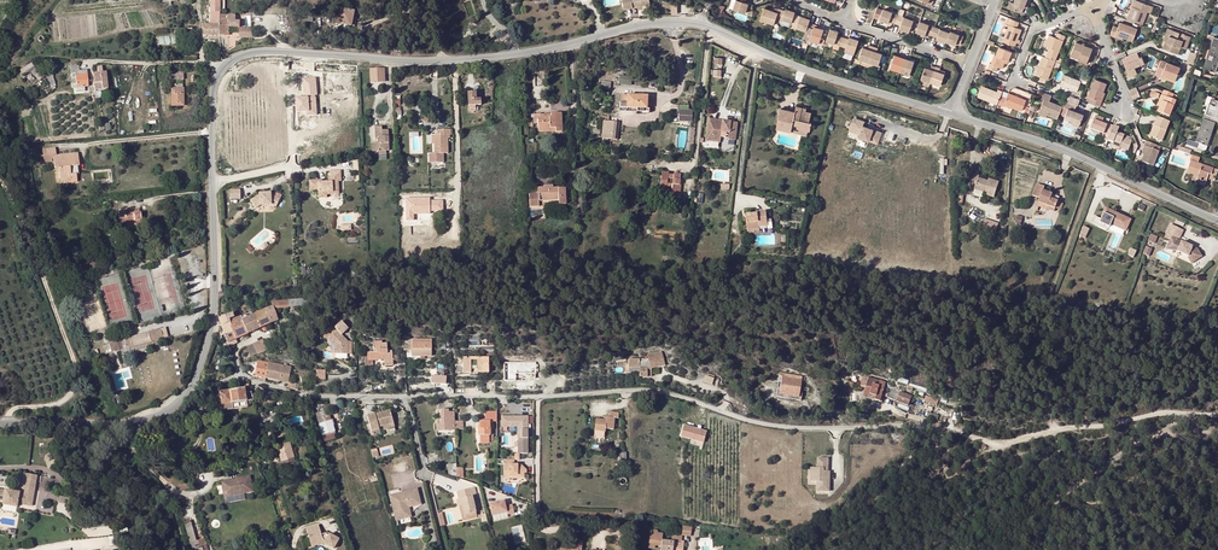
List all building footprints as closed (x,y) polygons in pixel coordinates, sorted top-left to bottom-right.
[(220,0),(211,0),(211,13),(220,12),(220,0)] [(624,9),(633,7),(637,6),(642,5),(650,4),(649,0),(623,0),(624,9)] [(745,3),(746,0),(736,0),(733,9),(745,13),(748,4),(745,3)] [(1012,3),(1009,2),(1007,8),(1020,14),(1022,7),(1024,3),(1028,4),(1029,0),(1013,0),(1012,3)] [(1126,18),(1141,24),(1146,11),(1148,6),(1135,1),(1132,7),(1130,6),(1126,18)] [(776,17),(779,9),(774,7),(773,11),(764,8),(760,20),(774,25),(776,17)] [(883,10),(877,7),(873,17),(888,23),(889,21),(894,23),(898,14),(883,9),(883,10)] [(339,8),(336,24),(351,27),(353,18),(354,12),(339,8)] [(791,22),(795,12),(785,9),(784,11),(779,9),(776,17),(782,19),(791,22)] [(211,25),(220,25),(220,16),(220,12),(211,13),(211,25)] [(913,20),(898,14),(894,23),(900,25),(899,29),(909,32),(913,20)] [(229,36),(229,28),(239,28),(239,21),(235,21),(235,16),(235,15),(228,16),(220,16),(220,25),(220,36),(229,36)] [(809,19),(805,18),(800,16),(796,28),(811,33),(814,24),(808,23),(809,19)] [(1011,19),(1008,25),(1002,42),(1014,47),(1021,30),(1016,28),(1018,22),(1011,19)] [(931,35),(934,27),(919,21),(915,31),(924,35),(925,33),(931,35)] [(1116,27),(1112,25),(1109,32),(1110,34),(1113,35),(1114,34),(1122,38),(1132,41),(1136,29),(1118,22),(1116,27)] [(811,33),(809,40),(818,44),(823,30),(818,28),(818,26),(814,24),(811,33)] [(204,25),(204,36),(210,36),(210,39),(220,40),(220,36),(220,25),(211,25),(204,25)] [(934,27),(931,35),(936,38),(936,39),(945,43),(945,42),(949,32),(934,27)] [(830,29),(826,41),(839,46),(842,37),(836,36),(838,32),(830,29)] [(1180,46),(1186,48),(1191,37),(1184,34),(1183,36),(1178,34),(1179,32),(1172,29),(1167,41),(1164,49),(1177,54),(1180,46)] [(959,45),(962,36),(949,31),(949,32),(945,42),(955,45),(956,43),(959,45)] [(1043,45),(1048,47),(1044,57),(1054,61),(1065,35),(1057,32),(1055,37),(1048,34),(1043,45)] [(842,37),(839,46),(855,51),(858,40),(849,37),(848,39),(842,37)] [(1211,46),(1213,46),(1206,69),(1216,72),(1217,66),(1217,38),(1214,37),(1211,46)] [(1077,59),(1086,62),(1092,47),(1088,46),(1088,45),(1084,43),(1084,44),(1081,43),(1074,41),(1070,53),(1078,56),(1077,58),(1077,59)] [(994,44),(988,42),(987,44),(985,50),(990,52),(992,46),(993,47),(994,45),(994,44)] [(867,67),(873,47),(869,45),(868,49),(862,47),(858,59),(862,60),(860,65),(867,67)] [(994,55),(990,64),(996,67),(1001,68),(1003,62),(1004,60),(1007,61),(1011,52),(998,46),(994,55)] [(1204,68),(1206,69),(1213,46),(1211,46),(1204,68)] [(873,47),(867,67),(873,69),(874,64),(877,65),(882,54),(876,52),(877,48),(873,47)] [(1136,72),(1134,67),(1139,64),(1143,62),(1141,56),(1136,58),(1134,53),(1126,56),(1124,57),(1123,58),(1128,69),(1125,69),(1128,76),(1136,72)] [(899,72),(904,56),(900,55),(899,56),(894,55),(889,68),(899,72)] [(908,60),(909,58),(904,56),(899,72),(909,75),(913,61),(908,60)] [(1042,56),(1037,68),(1036,70),(1034,74),(1046,79),(1054,61),(1044,57),(1042,56)] [(1162,76),(1175,81),(1180,69),(1161,61),(1156,76),(1161,78),(1162,76)] [(994,71),(996,67),(990,64),(987,63),(985,67),(994,71)] [(924,67),(920,79),(930,82),(935,67),(931,65),(929,69),(924,67)] [(79,71),(79,66),(71,66),(71,73),(75,73),(76,80),(71,80),(72,87),(76,87),(84,86),(88,86),(87,70),(79,71)] [(103,72),(102,67),(97,68),(98,72),(93,73),(95,82),(99,82),(99,84),(107,84),(106,71),(103,72)] [(935,67),(930,82),(940,85),(943,74),(938,72),(939,68),(935,67)] [(383,69),(370,70),(371,82),(383,81),(383,69)] [(51,88),(53,87),(55,87),(50,70),(46,72),(49,82),(46,83),(47,84),(49,86),(51,88)] [(1064,74),(1059,85),(1077,91),(1081,81),(1064,74)] [(295,114),(317,113),(315,77),(302,78),(303,96),(294,97),(295,114)] [(1099,100),(1102,93),(1106,83),(1094,78),(1086,100),(1099,105),(1101,101),(1099,100)] [(609,92),(610,92),(611,83),(601,81),(600,84),(605,85),(604,91),(606,91),(609,92)] [(172,106),(184,106),(184,98),(182,98),(182,96),(184,96),(184,89),(182,89),(182,84),(175,85),(175,88),(171,88),(172,106)] [(997,90),(996,93),(991,91),(991,93),(989,92),(989,90),(981,87),(977,97),(997,105),(1000,97),(1002,92),(997,90)] [(1173,94),(1164,90),(1162,95),(1165,97),(1160,107),(1159,112),(1169,117),(1176,100),(1172,99),(1173,94)] [(1043,92),(1041,97),(1044,98),(1040,107),(1039,111),(1046,114),(1057,119),(1062,106),(1049,100),(1051,95),(1043,92)] [(481,93),(467,93),(468,106),(481,105),(481,93)] [(1012,107),(1021,111),(1026,101),(1008,94),(1006,99),(1000,97),(997,105),(1003,107),(1003,106),(1012,109),(1012,107)] [(620,103),(620,108),(637,109),(646,109),(646,99),(650,99),(651,97),(627,95),(627,103),(625,103),(620,103)] [(1077,105),(1080,100),(1070,96),(1067,101),(1076,105),(1077,105)] [(1076,105),(1067,101),(1064,100),(1062,106),(1068,108),(1066,112),(1071,114),(1069,118),(1073,119),(1072,123),(1078,125),(1082,114),(1073,110),(1076,105)] [(1210,117),(1208,122),(1215,124),(1217,125),(1217,123),(1217,104),(1212,102),(1207,116),(1210,117)] [(776,129),(785,131),(786,128),(791,130),(792,124),(798,125),(797,129),(799,129),(808,131),(809,132),(811,123),(809,122),(811,113),(805,112),(805,114),(801,113),(802,107),(796,106),(795,112),(780,109),(776,129)] [(1020,114),(1021,111),(1012,107),(1012,109),(1003,106),(1003,107),(1002,108),(1020,114)] [(551,117),(540,118),(540,120),(538,120),(538,124),(538,132),(556,131),(556,132),(562,132),(562,113),(551,114),(551,115),(551,117)] [(1109,136),(1113,126),(1107,123),(1106,125),(1102,124),(1104,118),(1095,115),(1090,128),(1109,136)] [(619,123),(608,122),(609,117),(608,117),(601,116),(600,121),(603,121),(601,139),(617,140),(619,123)] [(1169,122),(1157,117),(1153,127),(1154,127),(1151,136),(1162,140),(1169,122)] [(713,120),(709,119),(706,140),(720,142),(721,132),(729,133),(728,140),(735,141),(738,123),(719,120),(719,123),(713,122),(713,120)] [(859,137),(877,143),(881,132),(863,125),(865,121),(859,119),(857,122),(854,121),(850,131),(860,134),(859,137)] [(1195,143),(1199,144),(1201,145),(1207,147),(1215,124),(1208,122),(1203,120),(1195,143)] [(1122,138),(1123,135),(1117,132),(1119,128),(1113,126),(1109,136),(1107,141),(1112,143),(1112,145),(1119,148),(1127,151),(1131,143),(1130,141),(1128,140),(1122,138)] [(379,149),(383,149),(383,151),(389,150),(387,130),(381,130),(381,127),(374,127),(375,138),(379,137),(380,143),(371,143),(372,151),(379,151),(379,149)] [(450,130),(440,130),(440,136),(437,136),(434,136),(434,144),(434,154),(429,154),(429,163),(444,163),(443,153),(448,153),(448,135),(450,135),(450,130)] [(1197,149),(1199,144),(1195,143),(1188,140),(1186,146),(1197,149)] [(1156,145),(1147,141),(1145,146),(1147,147),(1144,155),(1141,162),(1152,166),(1158,152),(1160,147),(1156,145)] [(1191,152),(1179,147),(1177,151),(1190,156),(1191,152)] [(78,153),(53,156),(55,168),(59,168),(60,179),(71,178),(71,182),(77,182),(77,174),(78,173),(78,170),(74,170),(74,166),(77,166),(79,166),(78,153)] [(1200,182),(1206,184),(1207,179),(1214,182),(1217,171),(1198,165),(1200,159),(1192,156),(1190,162),(1191,163),(1187,174),(1194,176),(1193,178),(1198,180),(1197,181),(1200,182)] [(324,179),(310,180),(311,189),(319,188),(320,192),(328,192),(328,194),(340,194),(340,182),(342,181),(342,171),(330,171),(330,182),(324,182),(324,179)] [(668,175),(668,173),(662,172),(660,190),(667,191),(667,189),(667,187),(672,188),(672,190),(671,195),(679,196),(681,185),(679,185),(680,175),(674,174),(673,176),(668,175)] [(975,188),(974,190),(985,193),(984,195),(993,198),(998,183),(989,180),(988,182),(988,184),(985,183),(985,181),(978,179),(978,176),(973,175),(970,187),(975,188)] [(1039,199),(1038,203),(1047,207),(1054,209),(1057,202),(1050,199),(1051,197),(1051,194),(1042,191),(1043,188),(1036,185),(1032,196),(1039,199)] [(241,195),(241,186),(231,187),(231,196),(241,195)] [(538,194),(529,194),(530,207),(539,206),(539,201),(558,200),(559,205),(566,205),(565,188),(553,189),(553,186),(544,187),(544,189),(538,189),(538,194)] [(258,192),(258,193),(248,199),(253,206),(259,203),(268,203),(274,206),(278,197),(280,194),(273,190),(271,194),(269,193),(268,191),(258,192)] [(984,195),(985,193),(974,190),(973,195),(983,199),(984,195)] [(125,219),(126,224),(135,223),(135,225),(136,228),(142,227),(140,213),(139,213),(139,209),(133,210),(133,211),(131,211),(130,210),(119,211),(120,220),(125,219)] [(1131,216),(1112,209),(1110,214),(1104,212),(1102,218),(1096,216),(1093,222),(1100,225),(1101,222),(1111,225),(1112,222),(1127,227),(1131,216)] [(110,216),(108,211),(95,214),(96,219),(110,216)] [(757,213),(757,215),(745,216),(747,231),(759,229),(759,228),(759,226),(767,225),(767,220),(766,212),(757,213)] [(1021,225),(1023,217),(1017,215),(1015,223),(1021,225)] [(996,232),(999,223),(984,218),(981,227),(996,232)] [(1170,240),(1166,249),(1177,251),(1188,256),(1188,257),(1191,263),(1202,257),(1198,249),(1179,240),(1184,230),(1170,224),(1164,237),(1170,240)] [(1089,228),(1083,226),(1081,233),(1086,235),(1089,228)] [(1157,237),(1151,234),(1148,241),(1154,244),(1157,237)] [(1140,247),(1134,244),(1131,251),(1137,253),(1140,247)] [(1152,249),(1146,247),(1143,254),(1149,257),(1152,249)] [(309,299),(288,301),(289,308),(309,306),(309,299)] [(287,301),(271,302),(274,309),(288,308),(287,301)] [(275,321),(270,308),(266,310),(271,323),(275,321)] [(260,328),(271,323),(266,310),(260,312),(257,314),(254,315),(260,328)] [(228,343),(230,342),(235,340),(237,339),(230,322),(236,319),(236,317),(234,313),(219,319),(222,328),(228,343)] [(247,318),(245,315),(241,318),(248,334),(260,328),(254,315),(247,318)] [(248,334),(241,318),(236,319),(230,322),(237,339),(248,334)] [(348,341),(342,335),(348,329),(341,321),(334,328),(336,330),(328,339),(335,346),(335,354),(348,354),(348,341)] [(148,333),(131,338),(133,347),(146,343),(148,348),(164,343),(160,329),(148,332),(148,333)] [(258,354),(258,355),(268,350),(263,340),(254,345),(258,354)] [(412,357),(421,357),(425,357),(432,357),(432,356),(432,340),(412,340),(412,344),(403,344),(404,351),(412,351),(412,357)] [(120,350),(117,341),(109,343),(111,352),(114,351),(114,352),(120,350)] [(374,342),(374,349),(377,349),(377,352),(367,353),(368,361),(378,360),(384,360),(385,364),(393,363),(393,361),(398,361),(398,356),(393,356),(392,351),(388,351),(387,344),(382,344),(382,342),(374,342)] [(258,354),(254,345),(246,348),(251,358),(258,354)] [(640,359),(629,358),(628,368),(639,368),(639,377),(647,378),(647,377),(648,374),(652,374),(658,374),(658,368),(657,368),(657,367),(665,365),(662,352),(647,355),(648,358),(644,363),(639,363),(640,359)] [(464,358),(464,373),(489,373),(489,358),(464,358)] [(257,368),(256,376),(266,378),(269,364),(262,362),(258,362),(257,368)] [(536,362),(504,362),(504,380),(515,380),(515,372),(536,372),(536,362)] [(269,364),(266,378),(288,383),(288,382),(291,368),(269,364)] [(325,370),(316,370),(316,379),(325,379),(325,370)] [(715,379),(705,376),(703,382),(713,385),(715,379)] [(446,387),(446,378),(435,378),(435,387),(446,387)] [(863,378),(860,387),(866,388),(864,394),(875,397),(874,401),(882,403),(884,394),(882,394),(883,391),(885,383),(868,378),(863,378)] [(802,384),(783,380),(780,398),(798,402),(802,384)] [(496,389),(496,381),(487,381),(488,389),(496,389)] [(254,401),(248,383),(244,384),(245,389),(220,393),(222,405),(216,406),(215,407),(215,408),(215,409),(215,410),(215,411),(216,412),(217,412),(218,413),(233,410),(232,404),(247,402),(254,401)] [(912,396),(900,391),(896,401),(896,402),(908,406),(912,396)] [(936,407),(938,401),(926,397),(924,403),(936,407)] [(315,415),(319,426),(331,422),(327,411),(315,415)] [(379,428),(383,427),(393,424),(390,411),(382,413),(383,415),(375,417),(375,415),(367,417),(373,437),(380,435),(379,428)] [(441,423),(436,423),(437,431),(455,431),(455,430),(455,421),(454,413),(448,413),(448,411),(441,411),(441,423)] [(603,420),(596,419),(594,431),(605,432),(606,429),(614,430),(615,418),(618,419),(619,412),(610,411),(609,417),(606,417),(606,418),(604,418),(603,420)] [(485,420),(485,422),(480,422),(480,429),(479,429),(478,436),(479,436),(489,436),(490,437),(490,430),(493,430),(493,423),(497,423),(497,413),(485,413),(485,420)] [(463,421),(455,421),(455,430),(464,429),(463,421)] [(336,439),(331,422),(319,426),(324,443),(336,439)] [(395,431),(393,424),(383,427),(384,431),(388,429),(389,432),(395,431)] [(276,440),(301,433),(309,430),(307,425),(274,435),(276,440)] [(707,432),(684,425),(681,436),(703,443),(707,432)] [(518,449),(518,455),(519,455),(528,455),(528,430),(522,430),(522,435),(518,434),(518,443),(514,443),(514,448),(518,449)] [(907,444),(906,435),(894,435),(894,444),(907,444)] [(283,461),(281,462),(283,468),(296,464),(289,443),(277,447),(279,453),(281,452),(283,461)] [(377,449),(371,450),(373,458),(379,456),(377,449)] [(815,472),(810,472),(810,482),(817,482),(817,489),(821,489),(821,491),(829,491),(830,471),(828,471),(828,458),(822,458),(822,468),(817,468),(815,468),(815,472)] [(522,471),(517,465),(509,465),(509,460),(503,460),(504,478),(517,478),(517,480),(524,480),(524,474),(526,474),(526,471),(524,469),(522,471)] [(464,481),(436,473),(433,483),(457,490),(459,485),(463,486),(464,481)] [(22,489),(22,493),(18,493),(18,491),(10,490),(0,489),(0,501),(3,501),(2,504),(16,506),(17,503),(27,505),(28,500),(32,501),(34,488),(36,475),(25,474),(22,489)] [(220,476),(221,483),(223,483),(223,490),(232,489),(232,488),(243,487),(243,490),(248,490),(248,487),(250,486),(249,477),(247,477),(247,474),(231,475),(231,477),(227,478),(226,476),(220,476)] [(223,490),(223,483),(221,483),(222,491),(243,490),(243,487),(232,488),(232,489),(223,490)] [(462,506),(465,519),(477,517),(472,497),(472,493),(471,489),(459,492),(461,500),(457,501),(458,506),(459,506),(462,506)] [(422,506),(418,490),(391,498),(397,519),(412,515),(410,510),(422,506)] [(504,501),(487,503),(489,515),(505,512),(504,501)] [(91,528),(98,527),(105,526),(104,518),(90,520),(91,528)] [(325,537),(323,532),(321,522),(309,525),(313,539),(308,539),(309,544),(325,541),(335,547),(341,536),(331,530),(330,532),(326,538),(325,537)] [(191,523),(184,525),(192,549),(208,549),(205,538),(196,541),(191,523)] [(692,528),(682,527),(681,535),(682,535),(690,537),(692,528)] [(683,544),(681,544),(682,535),(681,535),(672,534),(671,543),(662,542),(663,533),(657,532),(658,530),(653,530),(653,532),(650,532),(648,549),(659,549),(683,549),(683,544)] [(582,542),(571,541),(571,549),(563,548),(562,549),(581,549),(582,542)]
